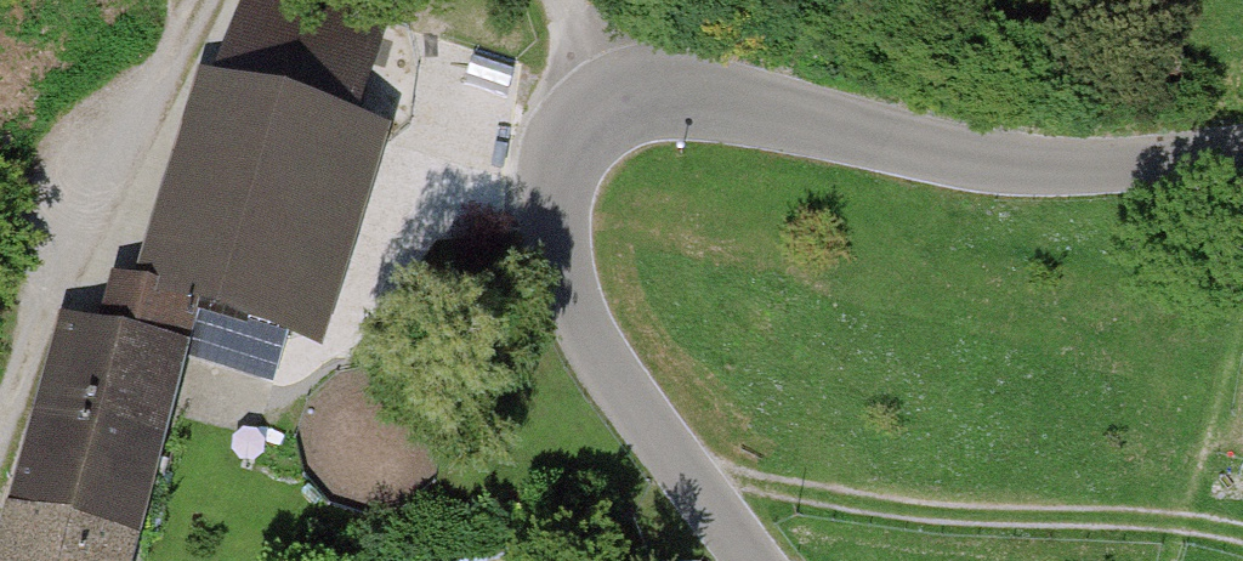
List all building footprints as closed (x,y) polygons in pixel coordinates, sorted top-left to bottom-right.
[(390,134),(359,124),(388,25),(313,0),(240,0),(211,78),(199,74),(133,283),(110,277),(96,327),(62,316),(0,538),(0,560),(138,560),(200,323),(324,358),(390,134)]
